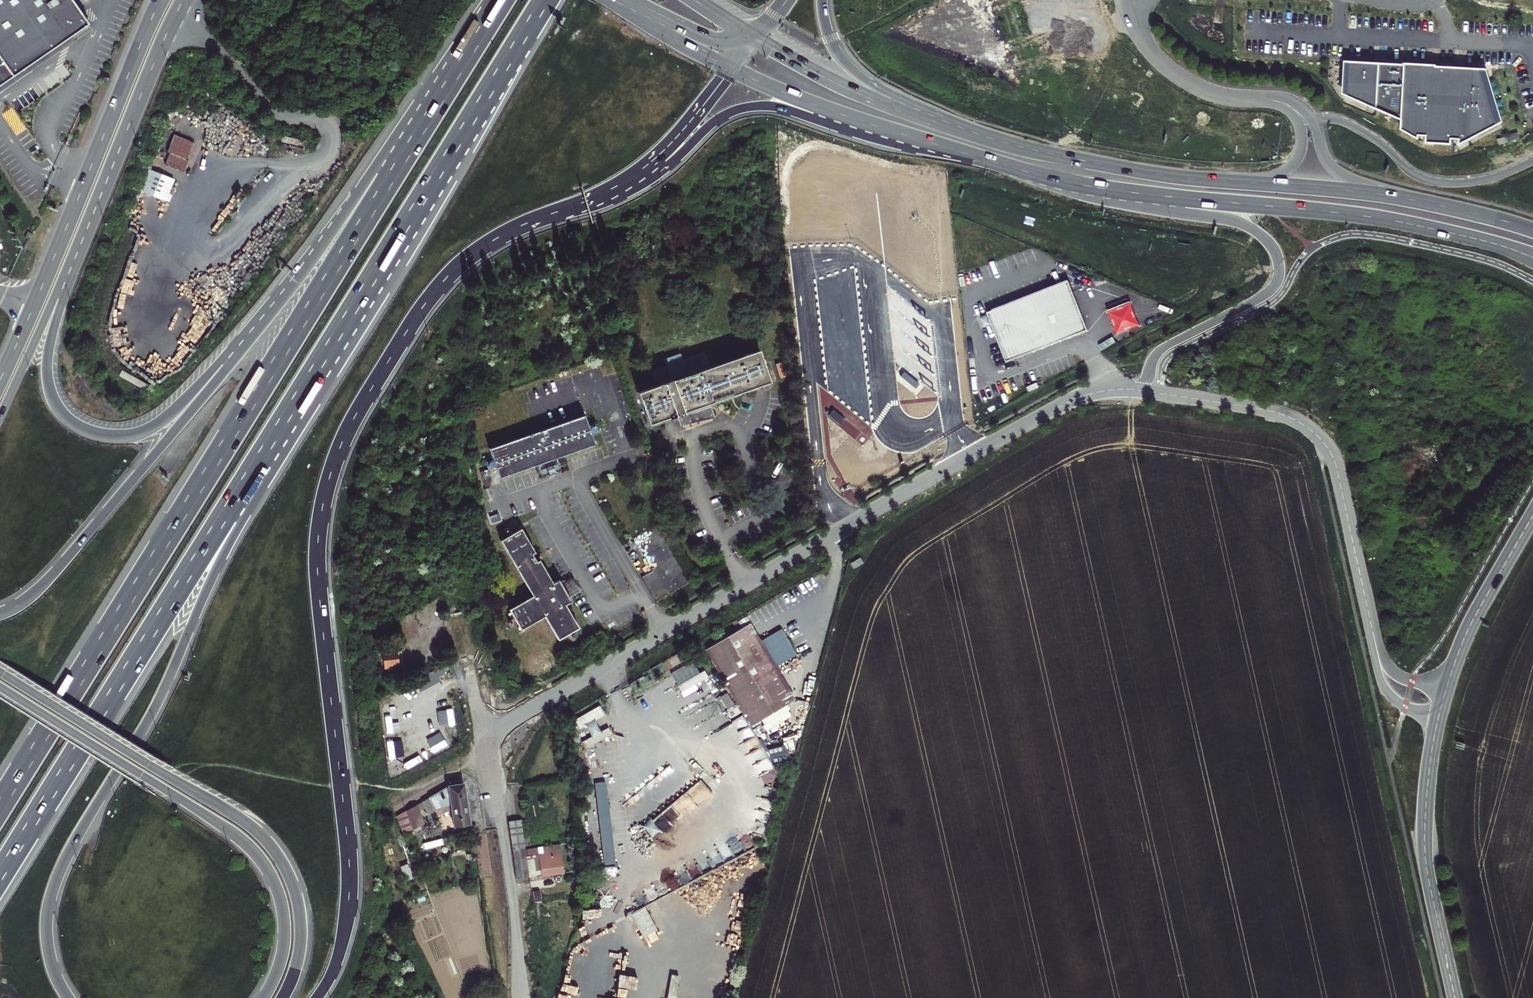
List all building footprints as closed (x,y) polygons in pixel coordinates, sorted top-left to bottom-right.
[(43,56),(83,28),(65,2),(68,0),(0,0),(0,86),(43,56)] [(1405,66),(1349,63),(1347,98),(1402,121),(1401,131),(1419,140),(1419,137),(1426,137),(1426,144),(1452,145),(1452,140),(1459,141),(1459,147),(1498,126),(1482,70),(1437,68),(1437,66),(1405,65),(1405,66)] [(1508,136),(1510,142),(1520,139),(1518,133),(1508,136)] [(192,142),(176,134),(164,163),(181,170),(192,142)] [(277,145),(297,149),(295,140),(279,136),(277,145)] [(1497,140),(1499,146),(1509,143),(1507,137),(1497,140)] [(141,190),(166,201),(175,180),(149,169),(141,190)] [(115,248),(127,253),(130,245),(118,240),(115,248)] [(1062,286),(1057,273),(991,299),(996,311),(1062,286)] [(1089,332),(1070,283),(1062,286),(996,311),(988,315),(1007,364),(1089,332)] [(1107,313),(1117,337),(1141,327),(1131,304),(1107,313)] [(637,394),(649,425),(669,418),(670,419),(675,417),(676,418),(678,418),(680,417),(680,419),(687,416),(688,419),(696,416),(696,414),(710,412),(708,407),(710,406),(736,397),(735,394),(769,382),(758,350),(710,367),(704,351),(682,359),(680,353),(663,359),(670,379),(663,382),(663,383),(657,385),(658,386),(637,394)] [(904,373),(901,376),(915,388),(918,384),(904,373)] [(680,419),(680,417),(678,418),(681,426),(715,418),(710,406),(708,407),(710,412),(696,414),(696,416),(688,419),(687,416),(680,419)] [(833,411),(829,416),(840,425),(845,420),(833,411)] [(557,459),(595,445),(584,415),(489,449),(500,479),(538,466),(540,471),(559,464),(557,459)] [(561,471),(559,464),(540,471),(542,478),(561,471)] [(488,470),(480,473),(485,488),(493,485),(488,470)] [(508,529),(517,524),(515,520),(506,524),(508,529)] [(558,640),(578,628),(565,605),(570,602),(569,600),(574,598),(574,594),(570,588),(564,591),(559,583),(558,580),(552,583),(539,560),(537,562),(532,554),(535,553),(521,529),(500,541),(532,596),(509,610),(521,630),(544,617),(558,640)] [(860,558),(850,564),(853,569),(863,563),(860,558)] [(566,581),(564,581),(559,583),(564,591),(570,588),(574,594),(580,591),(573,577),(566,581)] [(749,624),(706,649),(732,693),(775,668),(749,624)] [(796,655),(781,629),(760,641),(775,668),(796,655)] [(398,652),(385,653),(386,670),(399,669),(398,652)] [(695,661),(670,674),(680,693),(709,678),(705,671),(701,673),(695,661)] [(775,668),(732,693),(751,725),(794,700),(775,668)] [(726,695),(721,698),(729,710),(734,707),(726,695)] [(582,742),(586,749),(612,734),(608,728),(601,732),(595,722),(606,716),(599,705),(573,721),(579,732),(585,728),(591,737),(582,742)] [(452,708),(436,710),(438,724),(454,722),(452,708)] [(441,733),(428,739),(435,754),(448,747),(441,733)] [(402,741),(388,743),(390,759),(404,757),(402,741)] [(682,806),(705,796),(682,743),(659,753),(682,806)] [(639,778),(660,824),(682,813),(662,768),(639,778)] [(605,783),(596,784),(605,865),(614,864),(605,783)] [(452,810),(455,827),(469,825),(464,784),(448,786),(422,802),(425,808),(428,814),(435,809),(451,804),(452,810)] [(451,804),(435,809),(438,816),(452,810),(451,804)] [(417,805),(406,811),(413,830),(424,824),(419,811),(417,805)] [(396,817),(403,833),(413,830),(406,811),(396,817)] [(521,820),(508,822),(516,879),(529,878),(526,856),(525,850),(521,820)] [(525,850),(526,856),(539,854),(542,876),(564,872),(560,845),(525,850)] [(526,856),(529,878),(542,876),(539,854),(526,856)] [(407,864),(401,866),(406,880),(413,878),(407,864)] [(658,929),(646,909),(633,917),(645,937),(658,929)] [(638,977),(620,975),(618,997),(636,997),(638,977)] [(675,991),(678,977),(673,975),(670,990),(675,991)]
